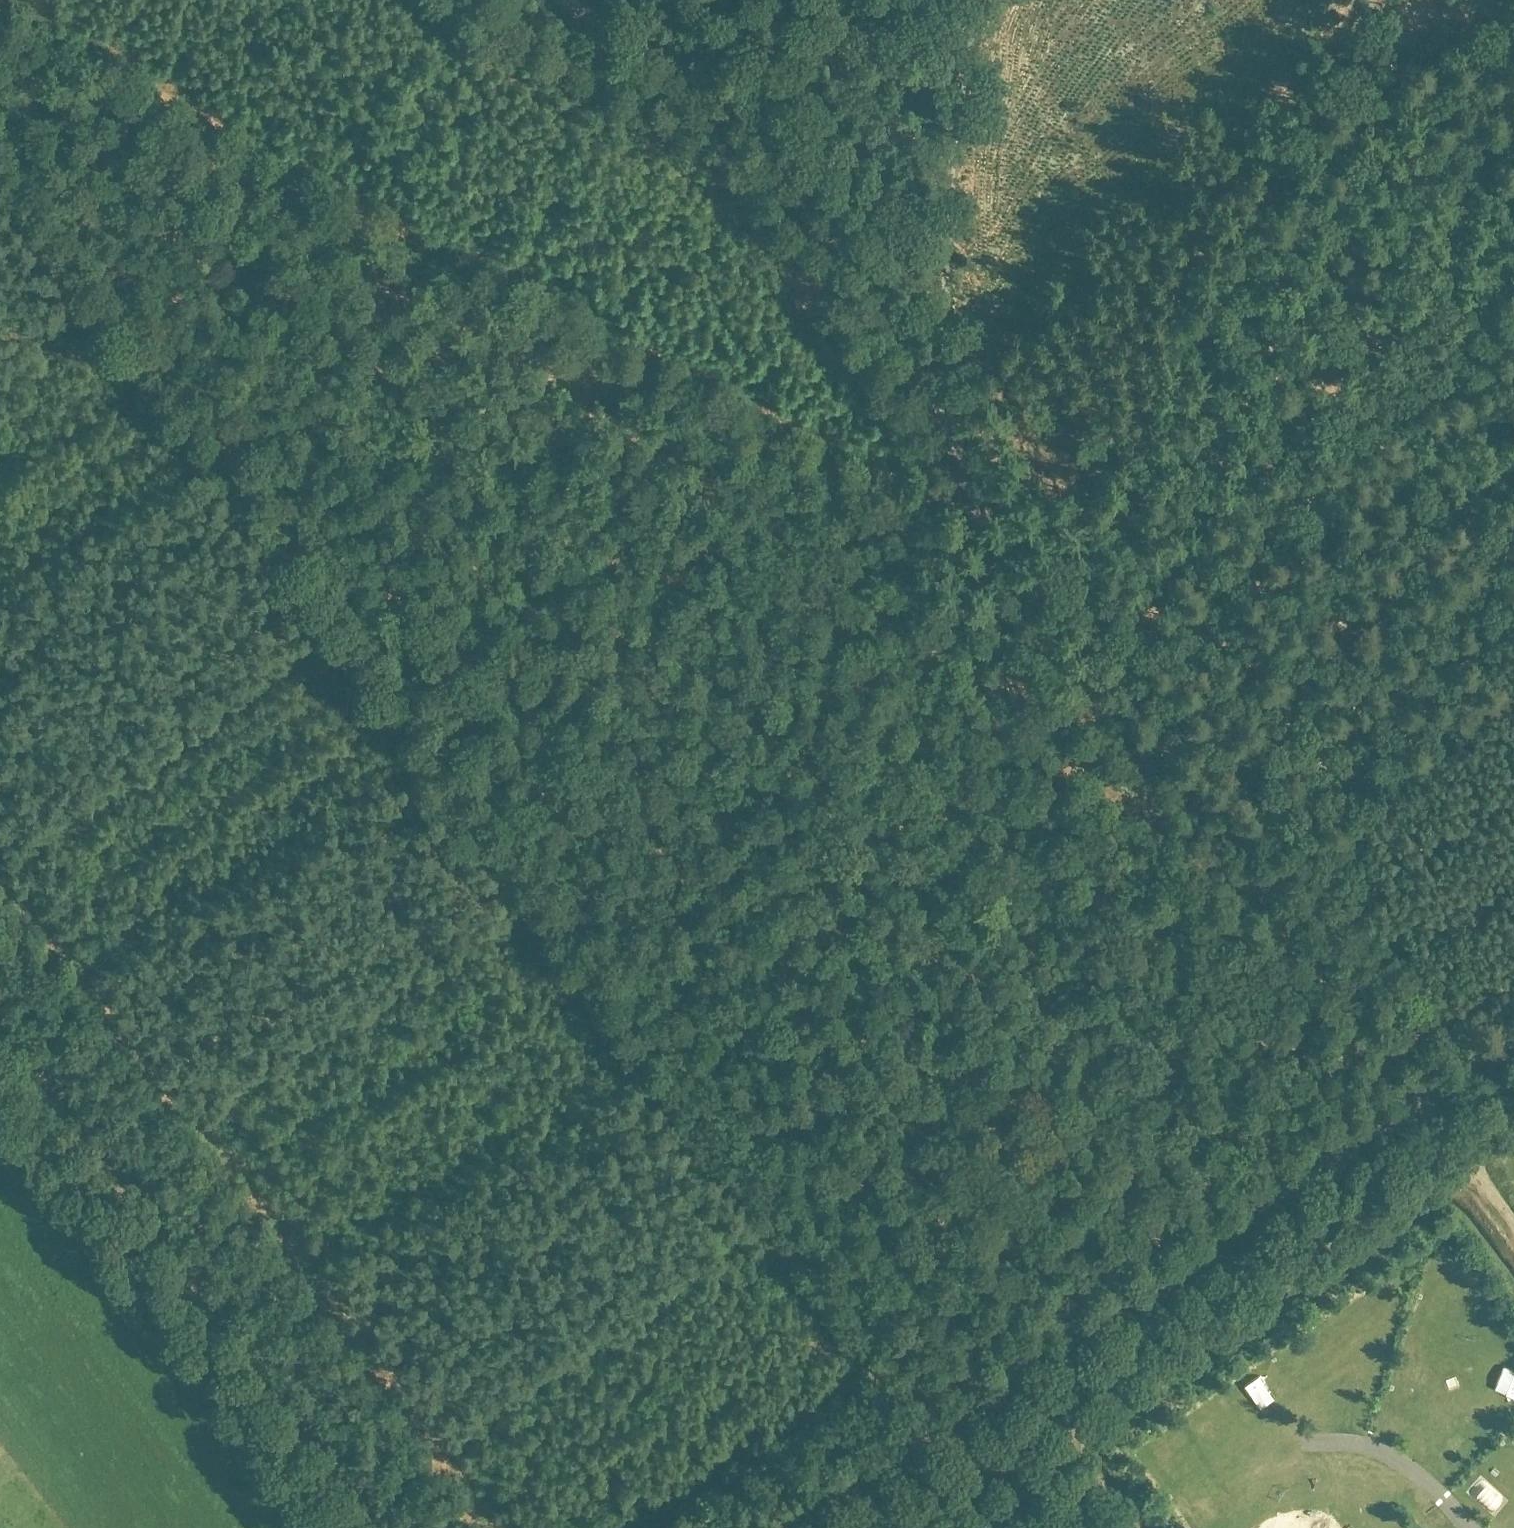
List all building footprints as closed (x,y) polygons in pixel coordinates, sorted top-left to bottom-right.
[(1265,1397),(1278,1391),(1266,1366),(1253,1372),(1265,1397)]
